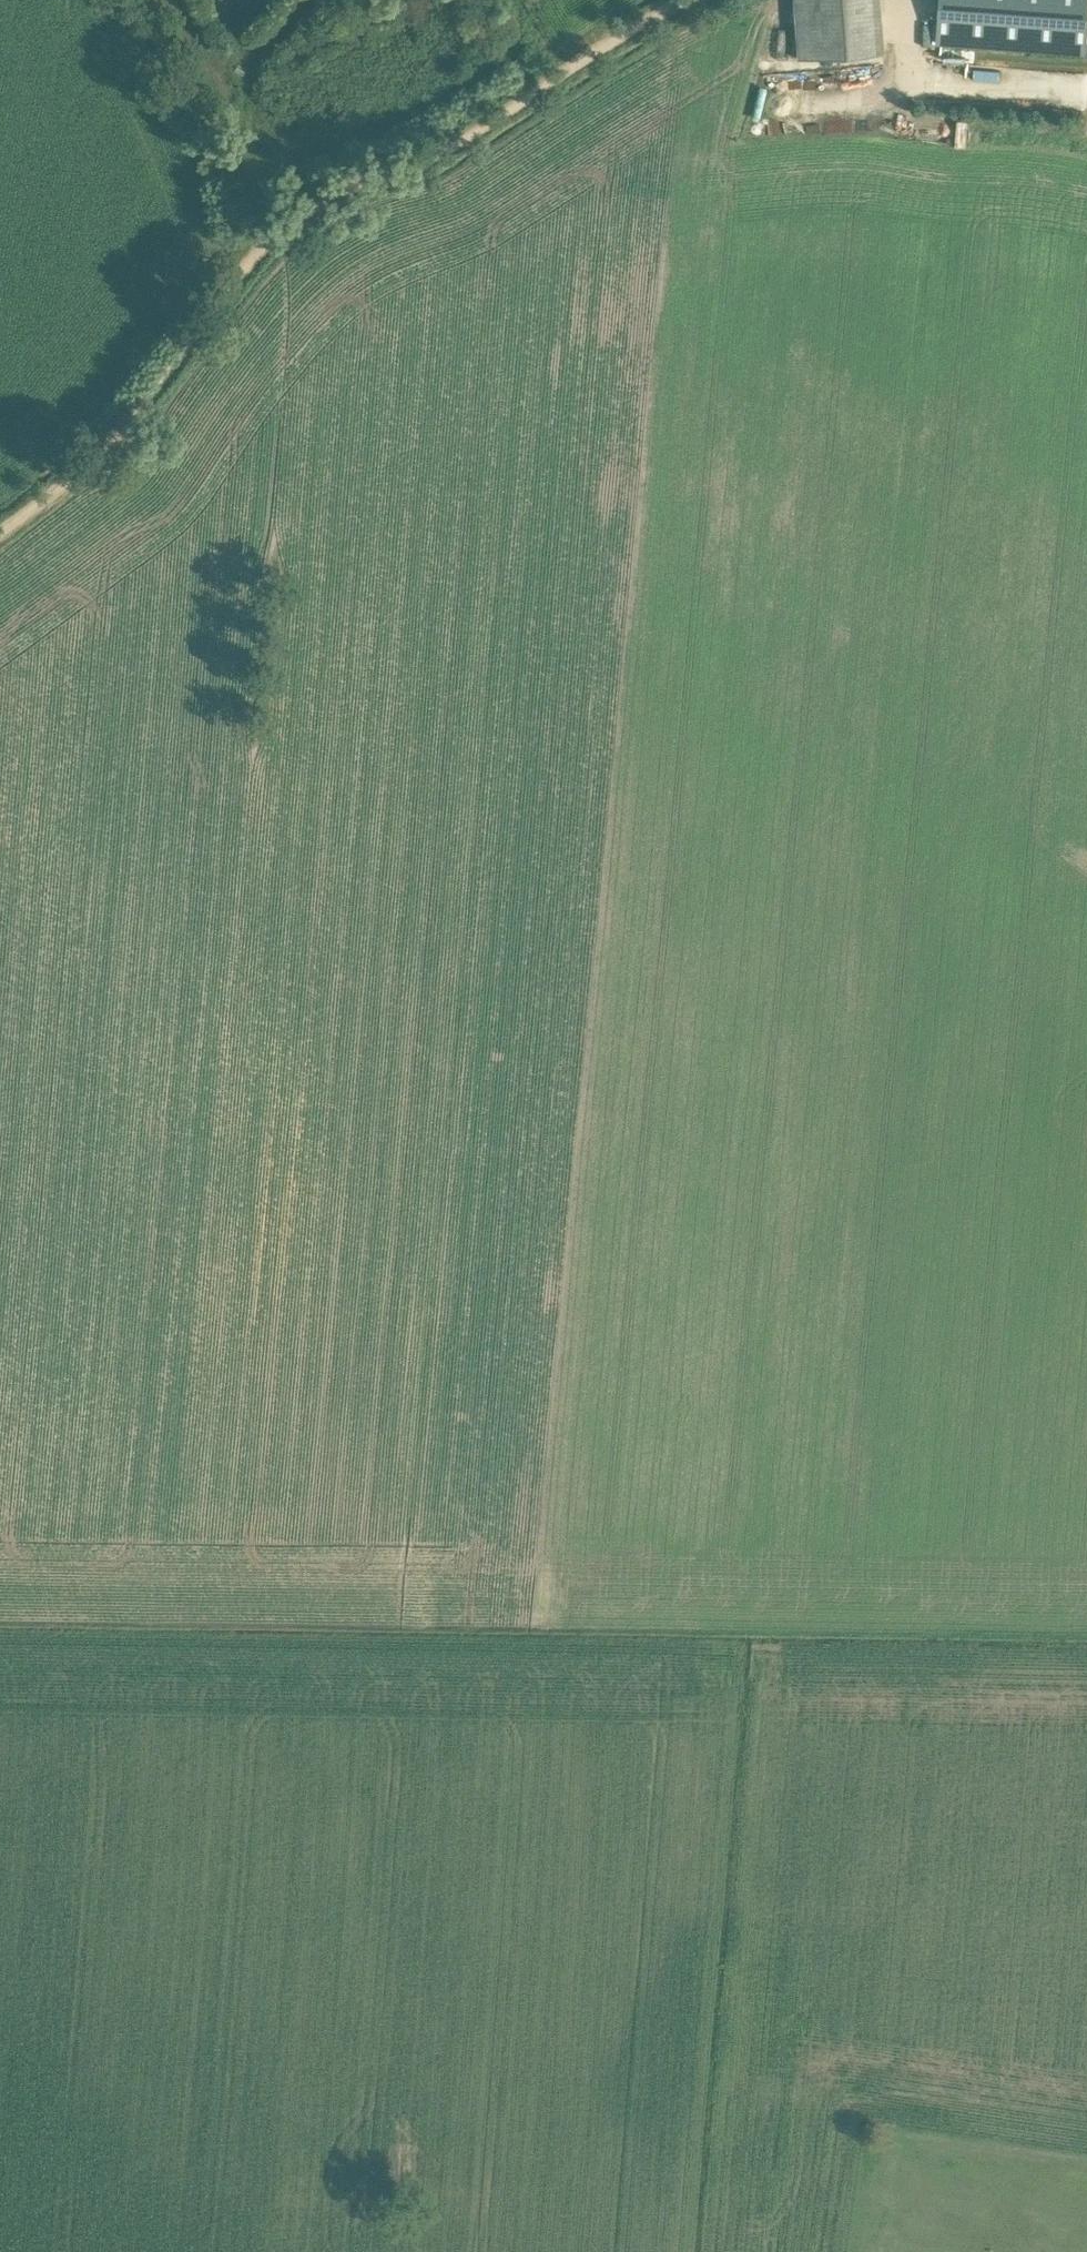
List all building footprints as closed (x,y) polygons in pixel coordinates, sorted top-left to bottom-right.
[(801,60),(883,53),(879,0),(796,0),(801,60)] [(1086,38),(1086,0),(940,0),(937,43),(1086,54),(1086,38)]
